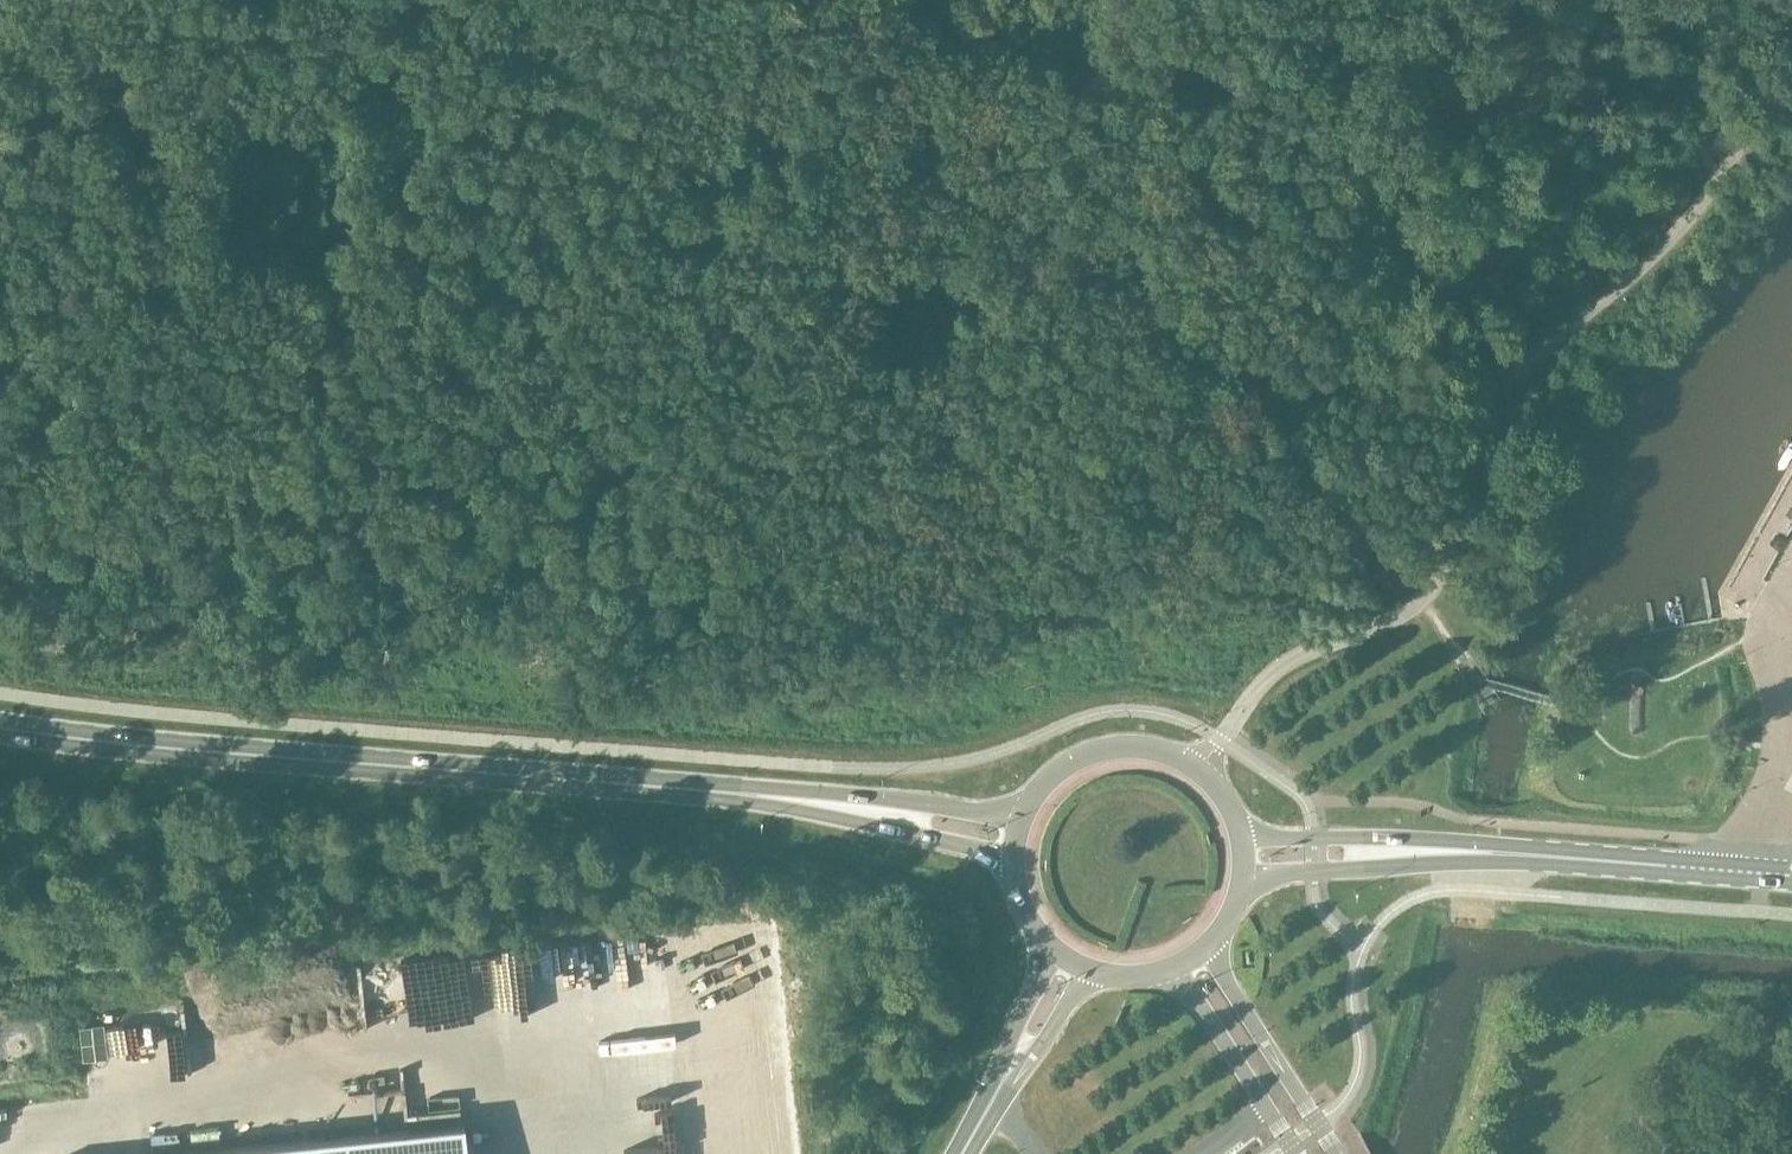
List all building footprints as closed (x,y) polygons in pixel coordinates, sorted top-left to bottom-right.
[(351,1117),(386,1116),(386,1102),(350,1103),(351,1117)] [(465,1124),(182,1153),(468,1153),(465,1124)]
